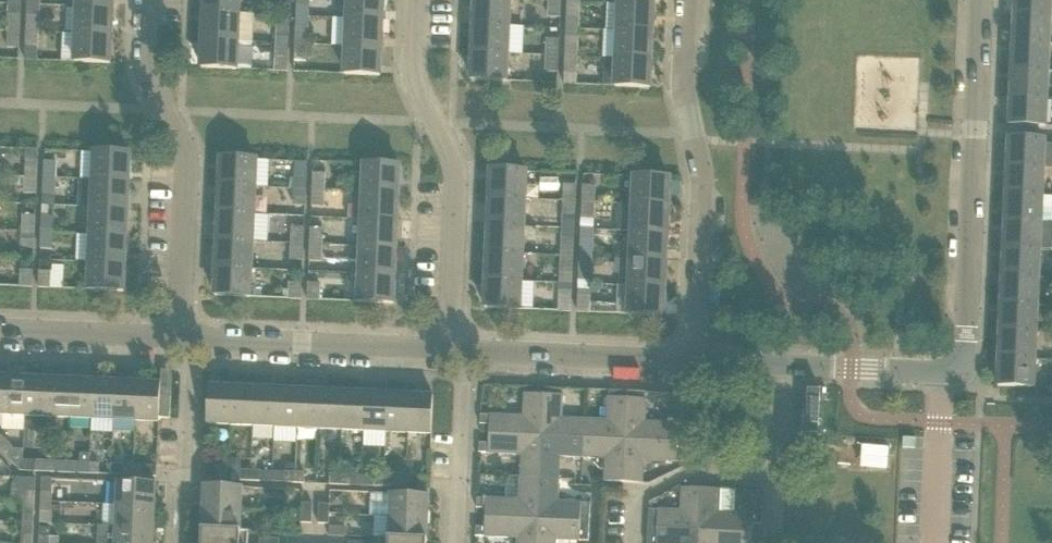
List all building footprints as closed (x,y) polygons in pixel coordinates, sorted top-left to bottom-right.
[(204,11),(239,13),(239,0),(204,0),(204,11)] [(347,18),(382,19),(383,0),(348,0),(347,18)] [(474,24),(509,25),(510,0),(475,0),(474,24)] [(1015,14),(1050,16),(1050,0),(1015,0),(1015,14)] [(561,1),(548,1),(547,17),(560,17),(561,1)] [(580,2),(567,1),(566,29),(579,30),(580,2)] [(653,5),(618,3),(617,30),(652,32),(653,5)] [(21,4),(9,4),(8,31),(20,32),(21,4)] [(112,7),(77,6),(75,33),(111,35),(112,7)] [(204,11),(203,39),(238,40),(239,13),(204,11)] [(1050,16),(1015,14),(1013,41),(1048,43),(1050,16)] [(26,32),(39,33),(40,15),(27,15),(26,32)] [(347,18),(346,45),(381,47),(382,19),(347,18)] [(474,24),(472,51),(507,52),(509,25),(474,24)] [(276,44),(288,44),(289,27),(276,26),(276,44)] [(295,44),(308,45),(308,28),(295,27),(295,44)] [(566,29),(564,57),(578,57),(579,30),(566,29)] [(617,30),(616,57),(651,59),(652,32),(617,30)] [(20,32),(8,31),(7,47),(20,48),(20,32)] [(26,32),(25,48),(38,49),(39,33),(26,32)] [(111,35),(75,33),(74,61),(110,63),(111,35)] [(547,38),(546,56),(559,57),(560,39),(547,38)] [(238,40),(203,39),(201,67),(236,69),(238,40)] [(1013,41),(1012,69),(1047,70),(1048,43),(1013,41)] [(288,44),(276,44),(274,70),(287,71),(288,44)] [(308,45),(295,44),(294,71),(307,72),(308,45)] [(381,47),(346,45),(345,74),(380,75),(381,47)] [(507,52),(472,51),(471,79),(506,81),(507,52)] [(559,57),(546,56),(545,71),(558,72),(559,57)] [(578,57),(564,57),(563,83),(576,84),(578,57)] [(651,59),(616,57),(615,86),(650,88),(651,59)] [(1012,69),(1011,96),(1046,97),(1047,70),(1012,69)] [(1046,97),(1011,96),(1010,124),(1045,126),(1046,97)] [(1009,137),(1008,166),(1043,168),(1044,139),(1009,137)] [(25,176),(37,176),(39,149),(26,148),(25,176)] [(95,151),(93,180),(129,181),(130,153),(95,151)] [(221,157),(220,185),(255,187),(256,158),(221,157)] [(44,161),(43,177),(56,177),(57,161),(44,161)] [(365,163),(363,192),(398,193),(400,165),(365,163)] [(1008,166),(1007,193),(1042,195),(1043,168),(1008,166)] [(491,169),(490,197),(525,199),(526,171),(491,169)] [(293,188),(306,189),(308,172),(294,172),(293,188)] [(313,172),(312,189),(324,189),(325,173),(313,172)] [(37,176),(25,176),(24,193),(37,193),(37,176)] [(634,176),(633,204),(668,206),(669,177),(634,176)] [(56,177),(43,177),(42,194),(55,194),(56,177)] [(129,181),(93,180),(92,207),(127,208),(129,181)] [(576,201),(576,185),(564,184),(563,200),(576,201)] [(255,187),(220,185),(219,212),(254,214),(255,187)] [(583,185),(583,201),(595,201),(596,186),(583,185)] [(306,189),(293,188),(292,205),(305,206),(306,189)] [(324,189),(312,189),(312,206),(324,206),(324,189)] [(398,193),(363,192),(362,219),(397,221),(398,193)] [(1042,195),(1007,193),(1005,221),(1040,222),(1051,223),(1051,195),(1042,195)] [(490,197),(488,225),(524,226),(525,199),(490,197)] [(563,200),(562,228),(574,228),(576,201),(563,200)] [(595,201),(583,201),(581,228),(594,229),(595,201)] [(668,206),(633,204),(618,203),(617,230),(632,231),(667,233),(668,206)] [(127,208),(92,207),(91,234),(126,235),(127,208)] [(219,212),(217,240),(252,241),(254,214),(219,212)] [(23,215),(22,231),(35,232),(36,215),(23,215)] [(41,232),(53,232),(54,216),(41,215),(41,232)] [(397,221),(362,219),(361,246),(396,248),(397,221)] [(1005,221),(1004,248),(1039,249),(1040,222),(1005,221)] [(524,226),(488,225),(487,252),(522,253),(524,226)] [(292,226),(291,243),(304,244),(305,227),(292,226)] [(311,227),(310,244),(322,245),(323,228),(311,227)] [(562,228),(560,255),(573,256),(574,228),(562,228)] [(581,228),(580,256),(592,257),(594,229),(581,228)] [(35,232),(22,231),(21,247),(34,248),(35,232)] [(632,231),(631,258),(666,260),(667,233),(632,231)] [(53,232),(41,232),(41,249),(53,249),(53,232)] [(126,235),(91,234),(90,261),(125,263),(126,235)] [(252,241),(217,240),(216,267),(251,268),(252,241)] [(304,244),(291,243),(290,259),(303,260),(304,244)] [(322,245),(310,244),(309,260),(321,261),(322,245)] [(396,248),(361,246),(360,273),(395,275),(396,248)] [(1004,248),(1003,275),(1038,277),(1039,263),(1048,263),(1049,250),(1039,249),(1004,248)] [(487,252),(486,279),(521,280),(522,253),(487,252)] [(573,256),(560,255),(559,283),(572,283),(573,256)] [(592,257),(580,256),(579,284),(591,284),(592,257)] [(666,260),(631,258),(629,285),(664,287),(666,260)] [(125,263),(90,261),(88,290),(124,291),(125,263)] [(251,268),(216,267),(215,295),(250,297),(251,268)] [(20,269),(19,287),(32,287),(32,270),(20,269)] [(52,271),(40,271),(39,287),(51,288),(52,271)] [(395,275),(360,273),(358,302),(393,303),(395,275)] [(1038,277),(1003,275),(1002,302),(1037,304),(1038,277)] [(521,280),(486,279),(485,307),(520,309),(521,280)] [(289,282),(288,299),(300,299),(301,282),(289,282)] [(321,283),(308,283),(308,299),(320,300),(321,283)] [(572,283),(559,283),(558,311),(570,311),(572,283)] [(591,284),(579,284),(578,312),(590,313),(628,314),(663,315),(664,287),(629,285),(617,285),(616,303),(590,302),(591,284)] [(1002,302),(1000,330),(1035,331),(1037,304),(1002,302)] [(1000,330),(999,357),(1034,359),(1035,331),(1000,330)] [(1034,359),(999,357),(998,386),(1033,387),(1034,359)] [(26,377),(4,376),(2,414),(25,415),(26,377)] [(26,377),(25,415),(47,416),(48,378),(26,377)] [(71,379),(48,378),(47,416),(69,417),(71,379)] [(93,380),(71,379),(69,417),(91,418),(93,380)] [(93,380),(91,418),(113,419),(115,381),(93,380)] [(137,382),(115,381),(113,419),(136,420),(137,382)] [(137,382),(136,420),(159,421),(159,417),(170,417),(171,396),(160,396),(161,383),(137,382)] [(230,425),(232,386),(209,385),(207,424),(230,425)] [(254,387),(232,386),(230,425),(252,426),(254,387)] [(276,388),(254,387),(252,426),(275,427),(276,388)] [(276,388),(275,427),(297,428),(299,389),(276,388)] [(321,390),(299,389),(297,428),(319,429),(321,390)] [(584,419),(583,438),(625,440),(627,390),(609,389),(609,396),(608,396),(607,420),(584,419)] [(321,390),(319,429),(342,430),(343,391),(321,390)] [(646,391),(627,390),(625,440),(678,442),(678,433),(688,433),(688,423),(645,421),(646,398),(645,398),(646,391)] [(366,392),(343,391),(342,430),(364,431),(366,392)] [(366,392),(364,431),(386,432),(388,393),(366,392)] [(410,394),(388,393),(386,432),(408,433),(410,394)] [(541,436),(543,393),(524,393),(523,416),(480,414),(480,424),(489,424),(489,434),(541,436)] [(543,393),(541,436),(583,438),(584,419),(562,418),(563,394),(543,393)] [(433,395),(410,394),(408,433),(431,434),(433,395)] [(8,442),(1,434),(0,435),(0,449),(8,442)] [(541,436),(489,434),(488,443),(479,442),(479,452),(522,454),(521,477),(539,478),(541,436)] [(541,436),(539,478),(559,479),(560,456),(583,457),(583,438),(541,436)] [(583,438),(583,457),(594,457),(594,462),(600,469),(605,469),(604,481),(622,482),(625,440),(583,438)] [(678,442),(625,440),(622,482),(642,483),(644,460),(686,462),(687,452),(678,451),(678,442)] [(8,442),(0,449),(19,470),(22,470),(23,460),(22,460),(23,450),(15,449),(8,442)] [(79,473),(89,473),(89,463),(89,454),(80,453),(80,462),(67,462),(66,472),(79,473)] [(36,460),(35,470),(44,471),(45,461),(36,460)] [(45,461),(44,471),(56,471),(57,461),(54,461),(45,461)] [(89,463),(89,473),(98,473),(98,463),(89,463)] [(124,464),(124,475),(133,475),(134,465),(124,464)] [(134,465),(133,475),(143,475),(144,465),(134,465)] [(205,468),(205,478),(215,479),(215,468),(205,468)] [(250,480),(250,470),(241,470),(240,480),(250,480)] [(250,470),(250,480),(262,481),(263,471),(250,470)] [(283,472),(282,482),(294,483),(295,472),(283,472)] [(295,472),(294,483),(304,483),(304,473),(295,472)] [(330,474),(330,484),(339,485),(340,474),(330,474)] [(340,474),(339,485),(349,485),(349,475),(340,474)] [(372,476),(371,486),(384,487),(384,476),(372,476)] [(384,476),(384,487),(393,487),(394,477),(384,476)] [(419,489),(429,489),(429,478),(419,477),(419,489)] [(539,478),(521,477),(520,499),(477,497),(476,508),(485,508),(485,518),(537,520),(539,478)] [(23,500),(33,500),(34,478),(24,478),(23,500)] [(41,478),(40,501),(51,501),(52,478),(41,478)] [(559,479),(539,478),(537,520),(579,522),(580,512),(590,513),(590,503),(558,501),(559,479)] [(118,481),(116,504),(155,506),(156,483),(118,481)] [(204,485),(203,508),(241,510),(242,487),(204,485)] [(698,531),(700,488),(682,487),(681,510),(648,509),(648,528),(698,531)] [(700,488),(698,531),(752,534),(753,524),(761,524),(762,514),(719,512),(720,489),(700,488)] [(371,493),(370,516),(374,516),(389,517),(428,518),(430,494),(390,493),(371,493)] [(23,500),(22,522),(32,523),(33,500),(23,500)] [(51,501),(40,501),(40,510),(50,511),(51,501)] [(302,503),(302,513),(312,513),(312,503),(303,503),(302,503)] [(116,504),(115,526),(154,527),(155,506),(116,504)] [(319,504),(319,513),(329,514),(330,504),(319,504)] [(51,511),(51,516),(52,517),(60,517),(61,505),(51,505),(51,511)] [(203,508),(202,530),(240,532),(240,531),(241,510),(203,508)] [(589,522),(590,513),(580,512),(579,522),(589,522)] [(312,523),(312,513),(302,513),(302,523),(312,523)] [(329,524),(329,514),(319,513),(319,523),(329,524)] [(374,516),(374,537),(380,537),(388,537),(388,539),(428,540),(428,518),(389,517),(374,516)] [(485,518),(485,526),(476,526),(475,536),(518,538),(518,542),(536,542),(537,520),(485,518)] [(536,542),(556,542),(556,539),(589,541),(589,532),(579,532),(579,522),(537,520),(536,542)] [(589,532),(589,522),(579,522),(579,532),(589,532)] [(115,526),(98,525),(97,542),(154,542),(154,527),(115,526)] [(39,542),(49,542),(50,528),(40,527),(39,542)] [(648,528),(647,542),(697,542),(698,531),(648,528)] [(249,532),(249,531),(240,531),(240,532),(202,530),(201,542),(248,542),(249,532)] [(698,531),(697,542),(761,542),(752,542),(752,534),(698,531)] [(21,542),(31,542),(32,532),(22,532),(21,542)]
